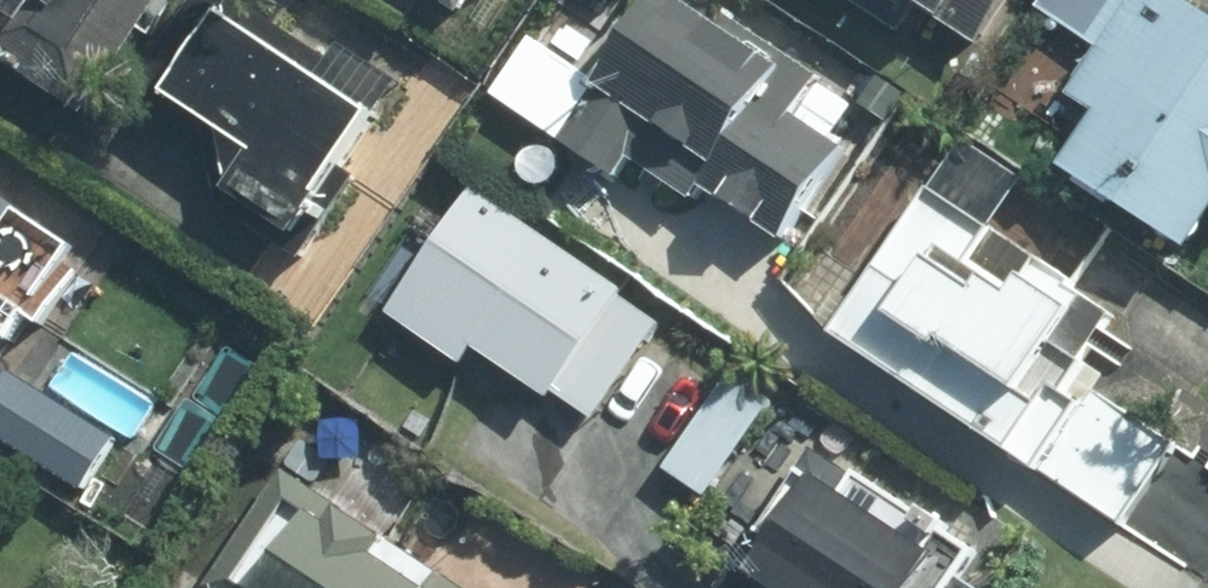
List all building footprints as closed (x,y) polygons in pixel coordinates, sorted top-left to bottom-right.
[(87,112),(168,0),(0,0),(0,50),(87,112)] [(694,0),(652,0),(563,148),(794,284),(893,117),(694,0)] [(957,91),(1022,0),(828,0),(957,91)] [(1170,0),(1136,0),(1026,173),(1193,277),(1207,252),(1207,24),(1170,0)] [(364,129),(207,22),(150,106),(240,168),(220,198),(286,243),(364,129)] [(1133,294),(956,178),(838,357),(1107,533),(1170,437),(1078,377),(1133,294)] [(661,315),(472,194),(392,318),(582,439),(661,315)] [(0,197),(0,231),(16,208),(0,197)] [(781,394),(735,362),(656,477),(703,509),(781,394)] [(3,371),(0,376),(0,456),(75,504),(114,442),(3,371)] [(800,477),(723,587),(960,587),(800,477)] [(285,481),(215,587),(452,587),(285,481)]
